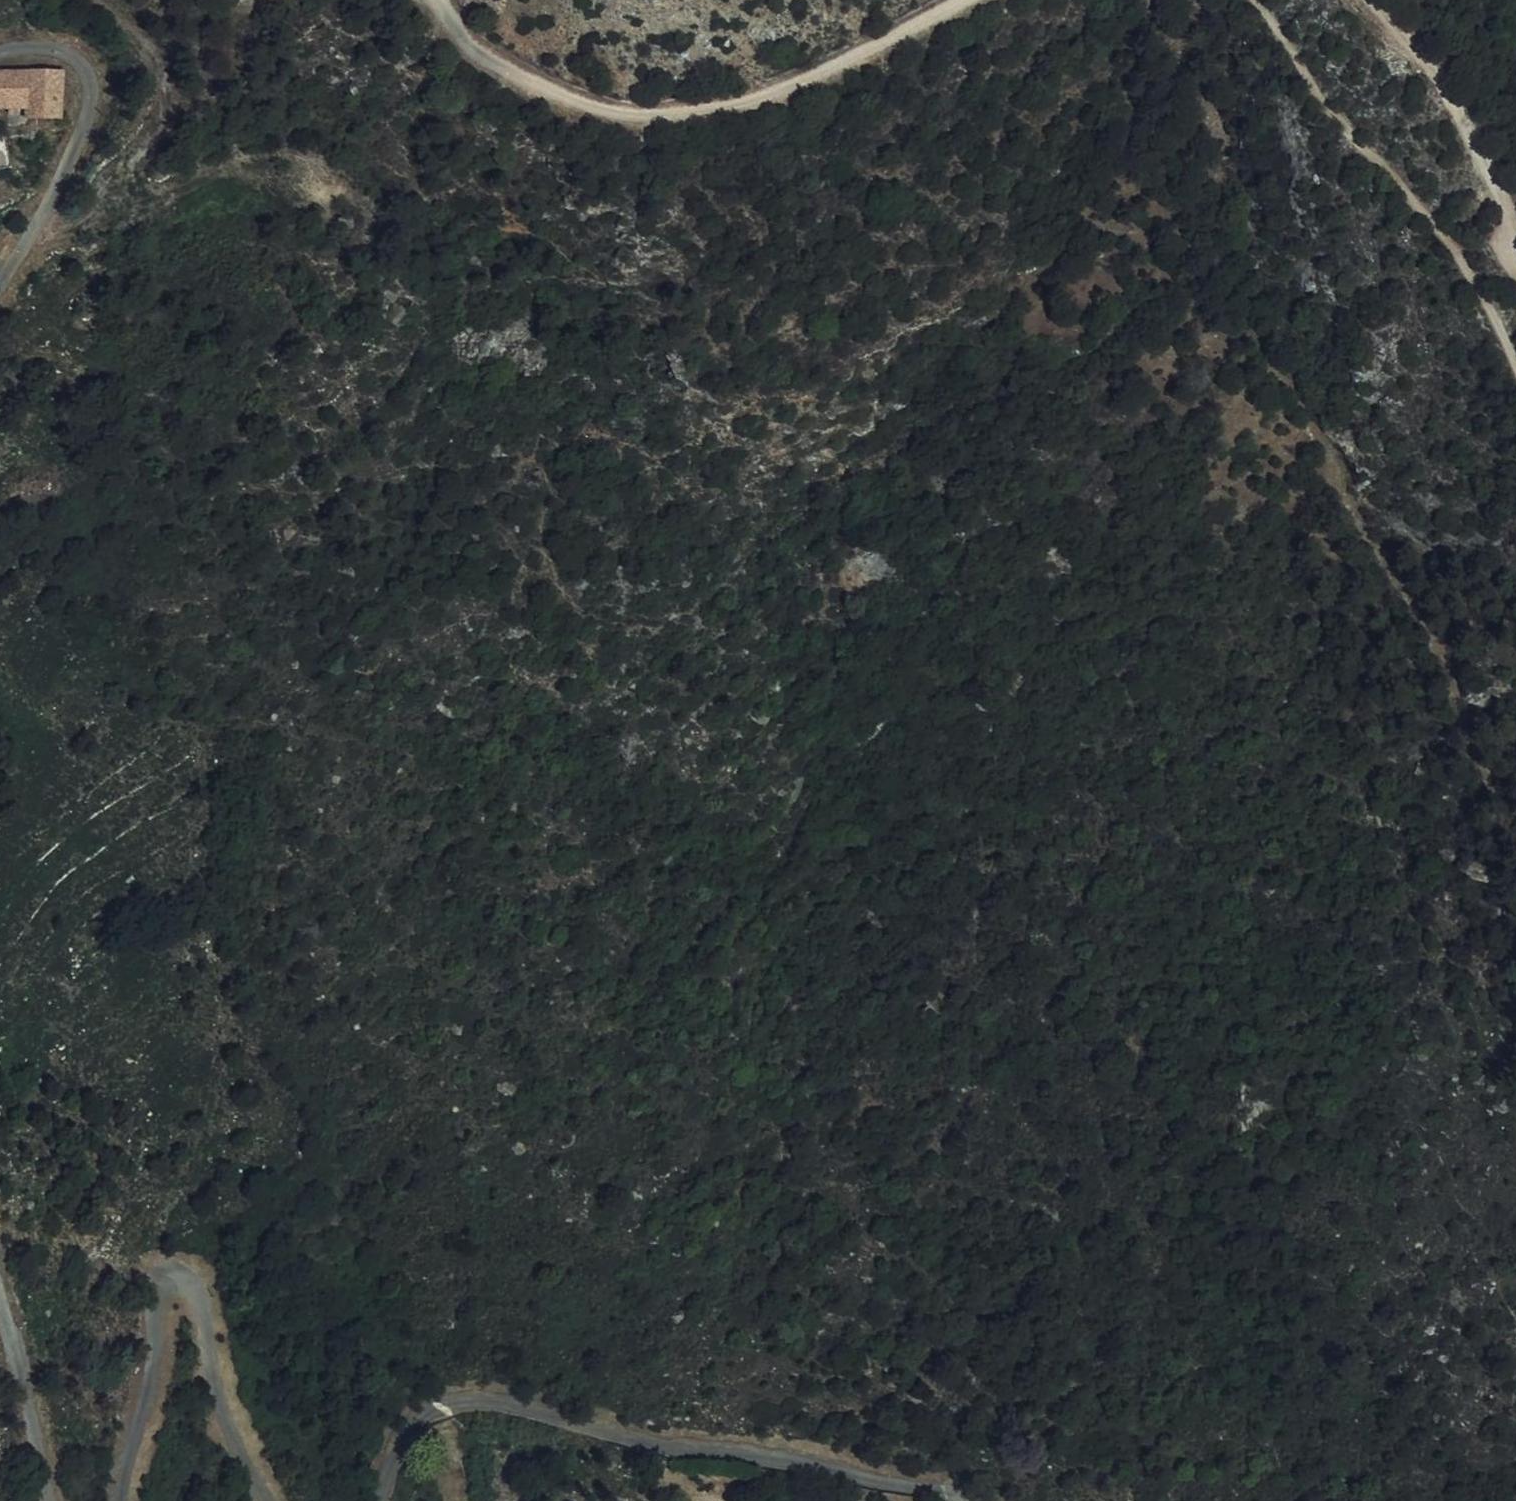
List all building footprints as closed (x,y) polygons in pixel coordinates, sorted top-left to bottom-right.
[(0,67),(0,104),(38,104),(38,114),(64,115),(64,68),(0,67)]
